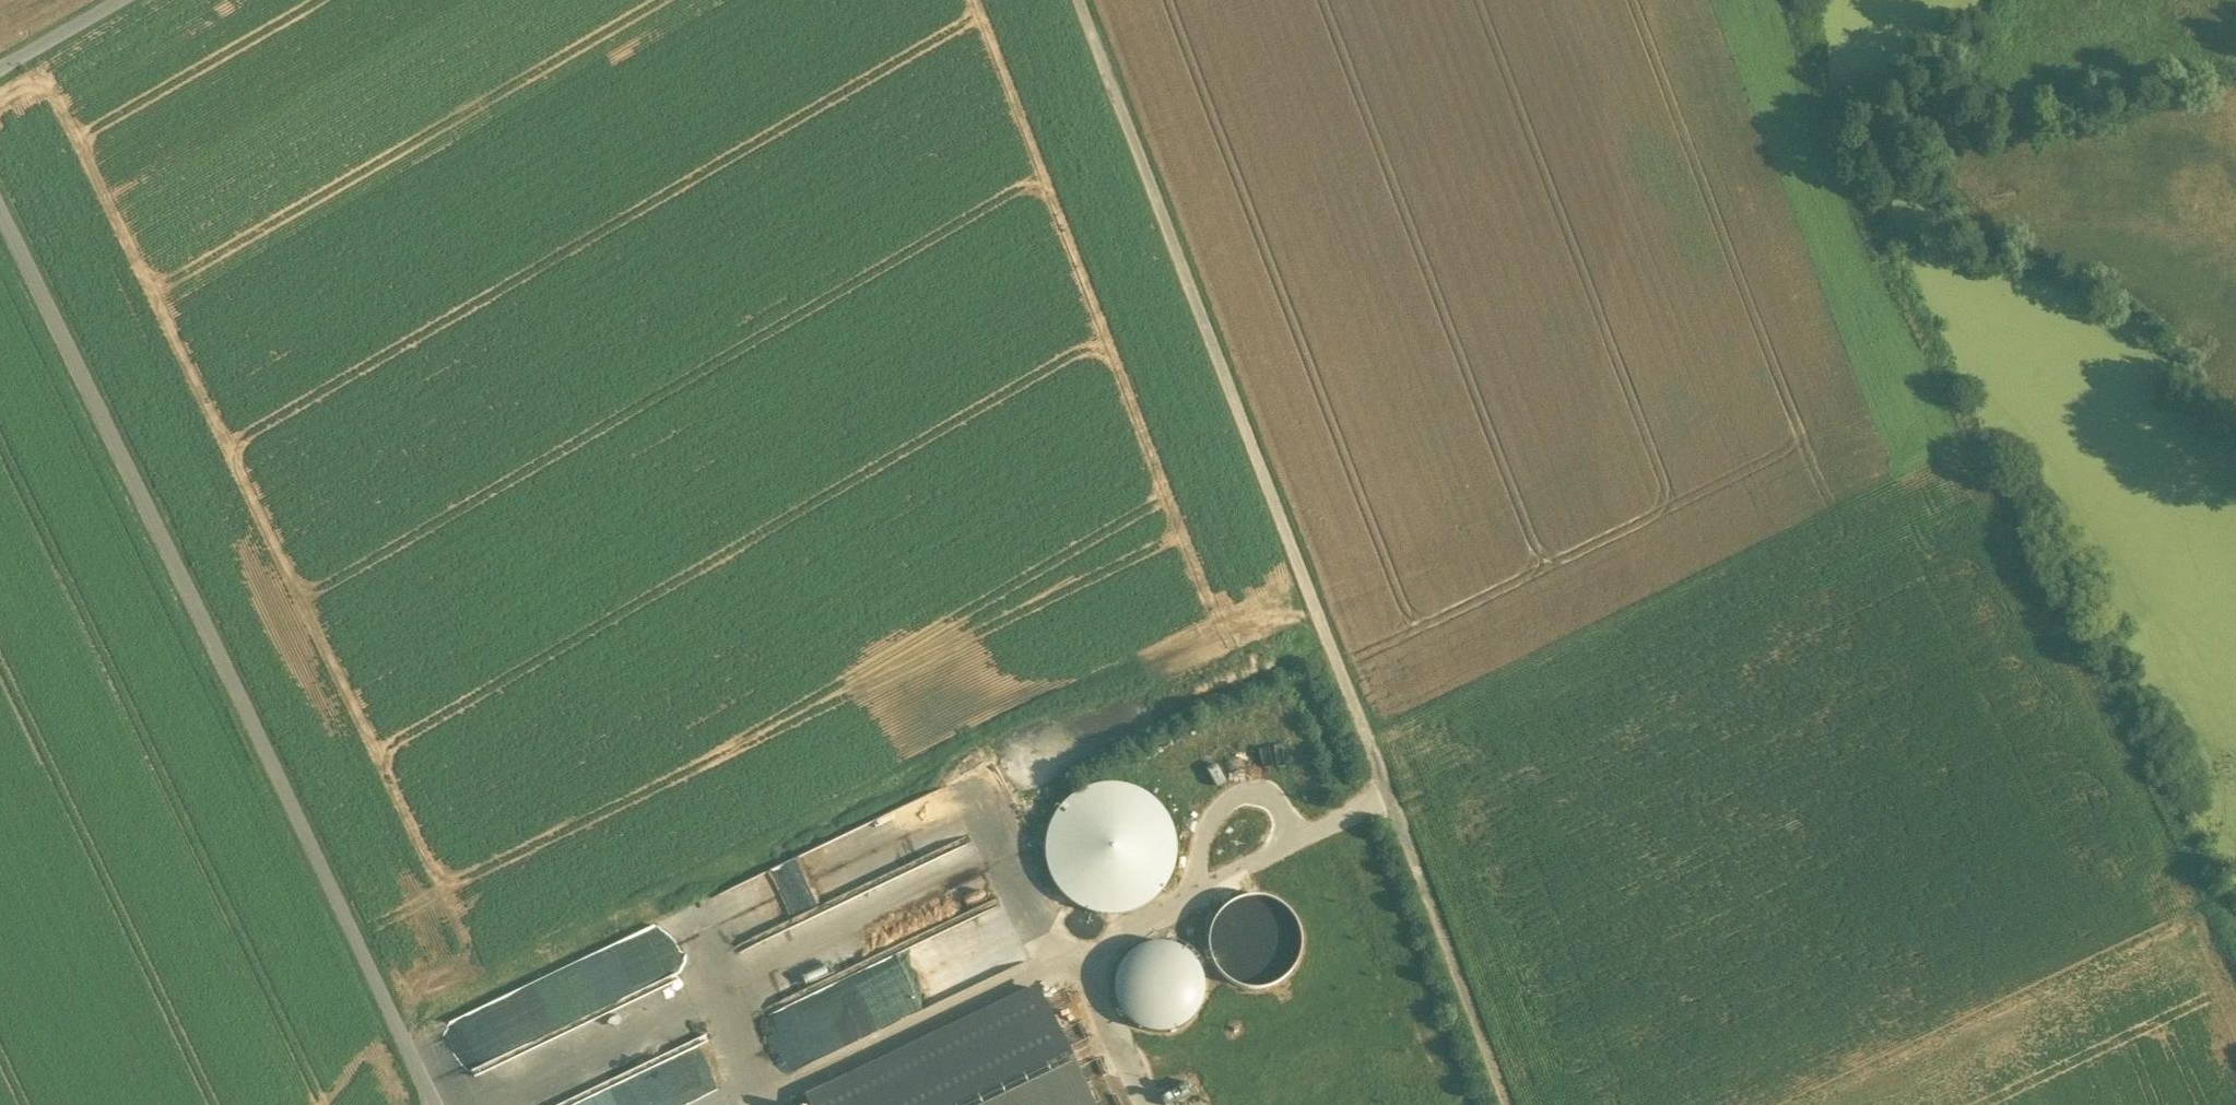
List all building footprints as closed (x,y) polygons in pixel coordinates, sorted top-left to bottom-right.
[(1095,785),(1078,792),(1064,803),(1053,818),(1046,834),(1045,852),(1048,870),(1056,886),(1068,900),(1083,910),(1100,915),(1118,915),(1136,911),(1151,902),(1164,889),(1173,873),(1177,856),(1176,838),(1170,821),(1160,806),(1147,794),(1130,786),(1113,784),(1095,785)] [(796,1072),(1025,963),(943,789),(713,898),(796,1072)] [(1315,969),(1295,890),(1209,911),(1229,991),(1315,969)] [(1126,1021),(1205,1031),(1211,983),(1192,980),(1195,953),(1135,946),(1126,1021)] [(809,1100),(811,1104),(1092,1104),(1038,991),(809,1100)] [(537,1032),(449,1062),(461,1095),(548,1064),(537,1032)] [(559,1069),(548,1074),(495,1096),(492,1088),(487,1090),(491,1101),(481,1104),(574,1104),(559,1069)]
